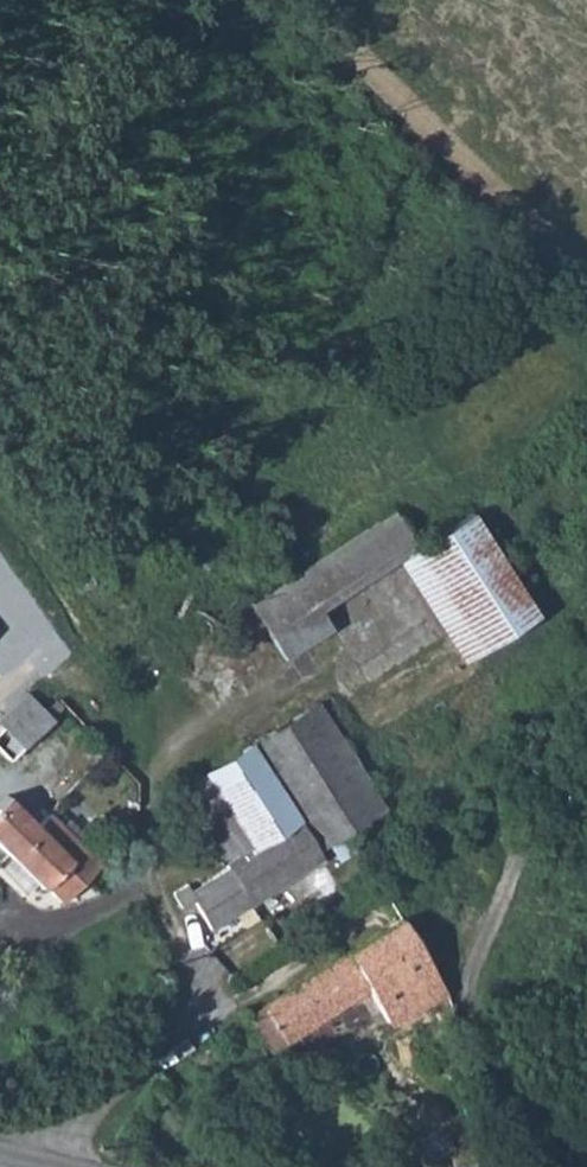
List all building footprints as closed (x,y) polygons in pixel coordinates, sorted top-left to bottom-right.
[(393,511),(296,573),(323,604),(398,558),(416,547),(393,511)] [(535,615),(472,513),(416,547),(398,558),(463,661),(535,615)] [(249,604),(270,638),(318,607),(307,591),(293,576),(249,604)] [(284,659),(332,629),(318,607),(270,638),(284,659)] [(26,692),(0,716),(0,724),(12,737),(3,745),(11,753),(20,745),(21,746),(51,717),(26,692)] [(248,747),(297,819),(253,846),(225,863),(228,867),(191,891),(186,884),(173,892),(181,907),(193,900),(210,929),(320,857),(315,849),(383,807),(317,702),(248,747)] [(234,820),(253,846),(297,819),(248,747),(178,792),(196,821),(203,831),(207,838),(234,820)] [(0,803),(0,846),(10,857),(39,828),(36,825),(7,796),(0,803)] [(61,902),(99,864),(48,813),(36,825),(39,828),(10,857),(41,887),(44,884),(61,902)] [(225,863),(253,846),(234,820),(207,838),(224,863),(225,863)] [(196,821),(193,824),(199,833),(203,831),(196,821)] [(387,1021),(395,1023),(428,1004),(416,982),(432,971),(401,919),(248,1017),(270,1052),(368,989),(387,1021)] [(433,973),(418,982),(430,1003),(445,994),(433,973)]
